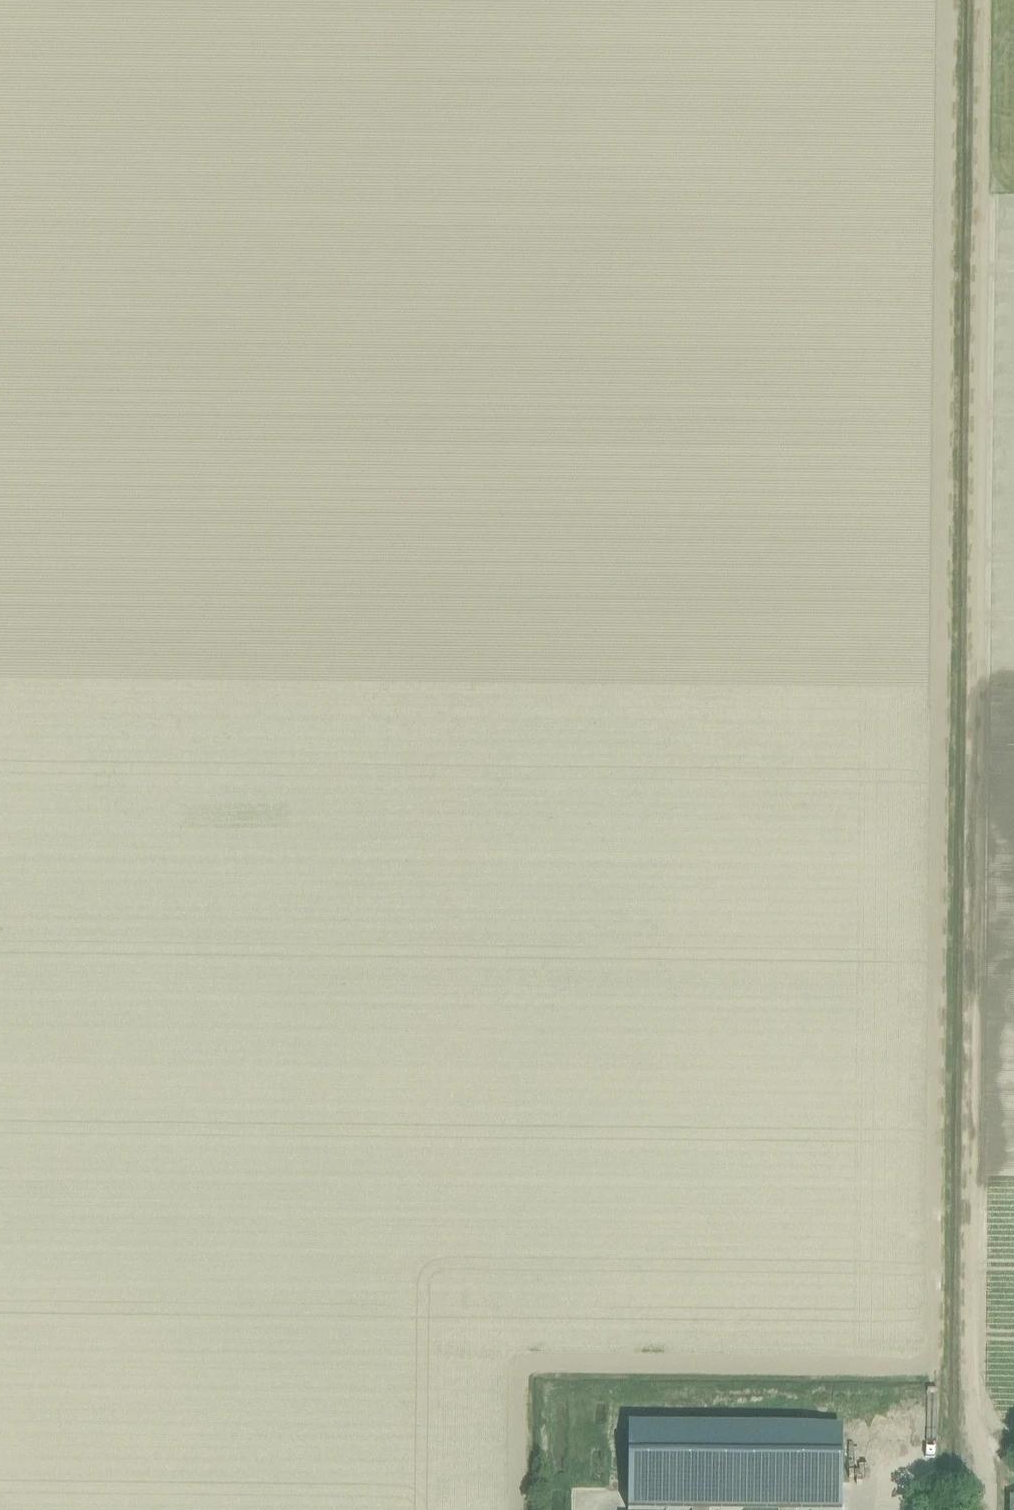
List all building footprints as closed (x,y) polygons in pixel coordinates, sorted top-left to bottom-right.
[(842,1434),(628,1432),(627,1509),(841,1509),(842,1434)]
